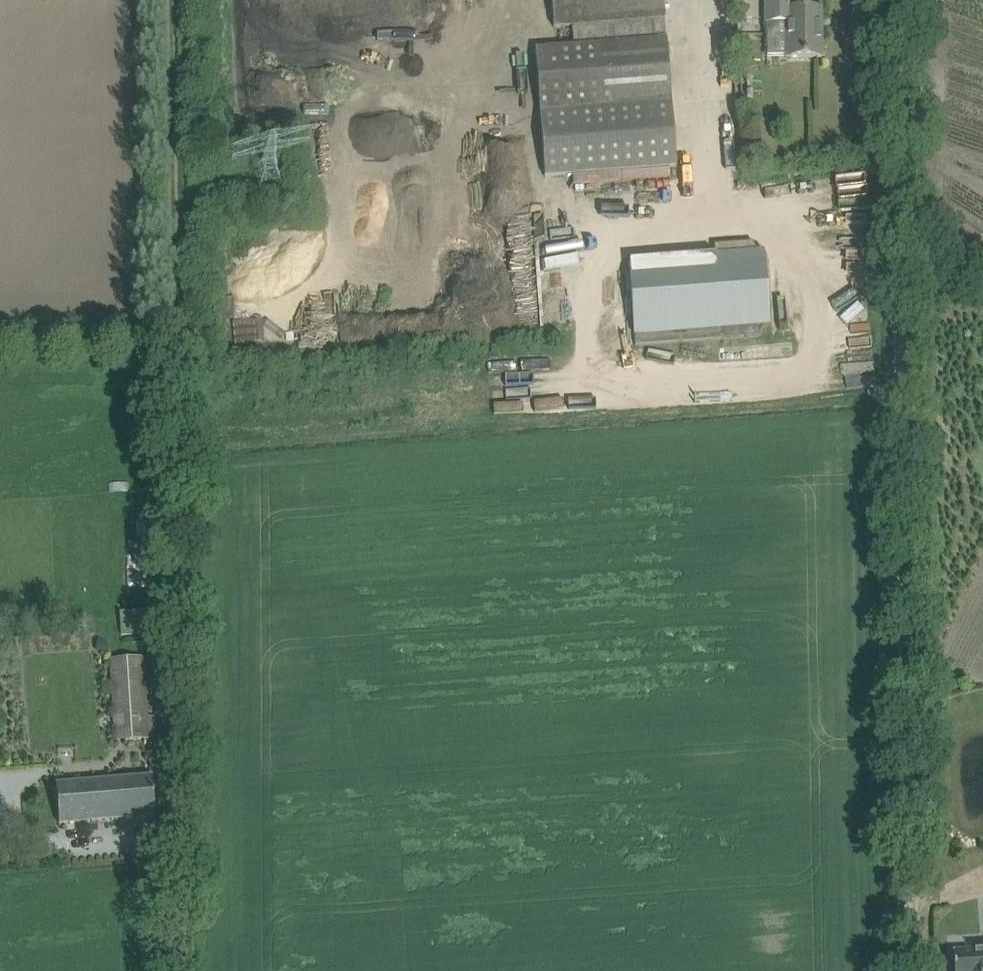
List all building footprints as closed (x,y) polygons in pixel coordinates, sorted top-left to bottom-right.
[(572,26),(574,46),(535,49),(545,176),(676,166),(667,40),(664,0),(552,0),(554,27),(572,26)] [(766,10),(766,24),(781,24),(781,57),(786,57),(822,57),(822,9),(792,9),(792,0),(765,0),(766,10)] [(716,271),(630,277),(635,346),(760,336),(760,335),(759,335),(763,326),(769,325),(768,317),(763,318),(764,306),(764,294),(763,284),(762,271),(759,260),(764,260),(763,251),(757,252),(752,243),(752,242),(714,245),(715,255),(716,271)] [(531,404),(530,371),(512,372),(514,405),(531,404)] [(147,613),(121,615),(123,634),(149,632),(147,613)] [(141,659),(120,661),(108,662),(114,741),(148,739),(141,659)] [(152,777),(127,779),(56,784),(59,824),(155,817),(152,777)] [(953,952),(954,970),(982,970),(982,950),(953,952)]
